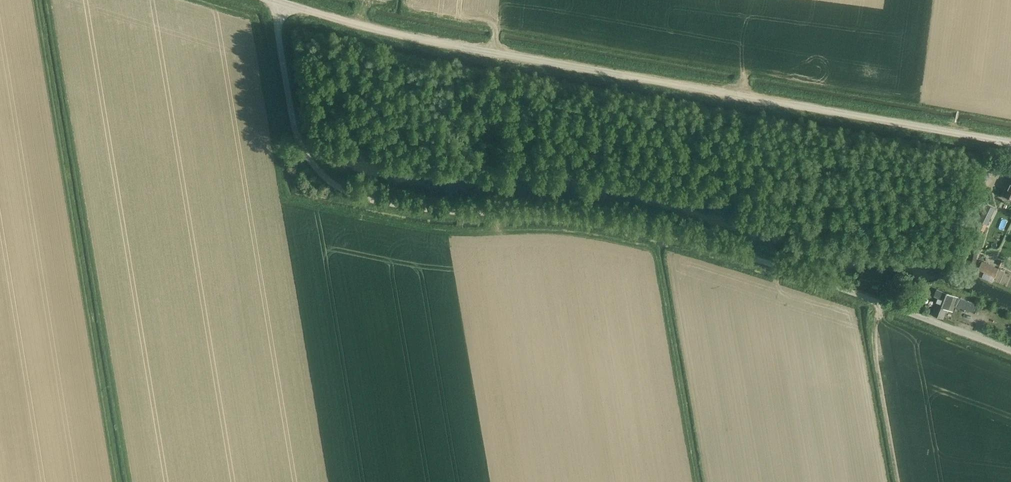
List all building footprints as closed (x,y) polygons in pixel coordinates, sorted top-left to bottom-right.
[(987,176),(983,189),(989,190),(993,178),(987,176)] [(979,226),(984,230),(995,208),(988,204),(979,226)] [(979,269),(991,274),(992,275),(996,267),(982,261),(979,269)] [(973,302),(937,289),(935,296),(938,297),(932,314),(944,318),(947,309),(953,311),(955,305),(969,311),(975,308),(973,302)] [(917,308),(919,301),(909,299),(907,305),(917,308)]
